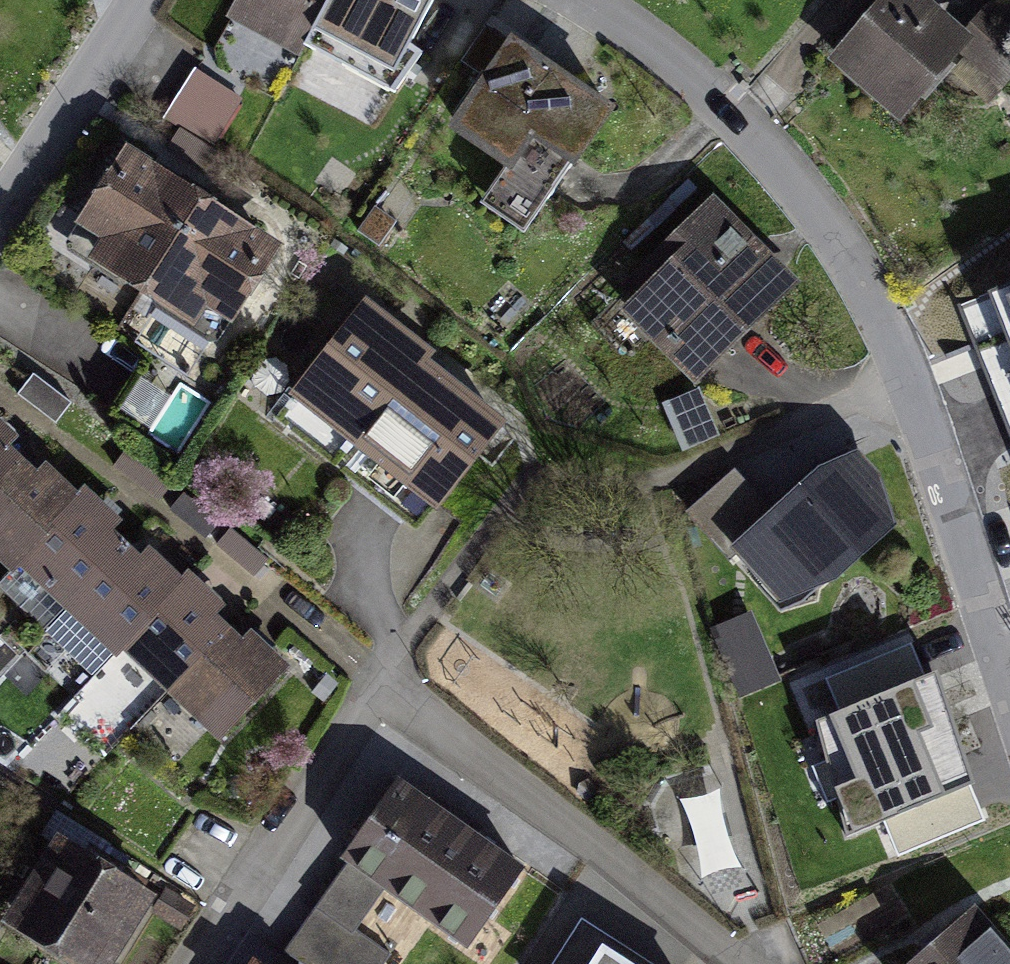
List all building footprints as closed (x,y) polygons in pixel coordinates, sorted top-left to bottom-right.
[(228,45),(371,110),(415,13),(387,0),(249,0),(228,45)] [(830,80),(905,149),(981,67),(908,0),(904,0),(830,80)] [(145,124),(192,163),(246,99),(200,60),(145,124)] [(620,127),(521,63),(455,162),(506,196),(485,228),(533,259),(620,127)] [(134,179),(73,269),(207,359),(267,270),(134,179)] [(699,403),(803,302),(729,227),(626,328),(699,403)] [(530,421),(375,300),(294,403),(449,524),(530,421)] [(156,426),(177,390),(140,368),(119,404),(156,426)] [(118,672),(180,600),(149,573),(108,539),(53,492),(5,452),(0,447),(0,572),(118,672)] [(846,460),(732,569),(795,634),(909,525),(846,460)] [(191,609),(130,680),(226,762),(287,692),(191,609)] [(900,679),(825,747),(913,845),(988,777),(900,679)] [(541,863),(411,781),(355,870),(486,951),(541,863)] [(57,858),(8,952),(32,963),(127,963),(156,909),(57,858)] [(326,906),(289,963),(390,963),(398,951),(326,906)] [(934,963),(1009,963),(1009,960),(978,925),(934,963)] [(573,947),(562,963),(600,963),(573,947)]
